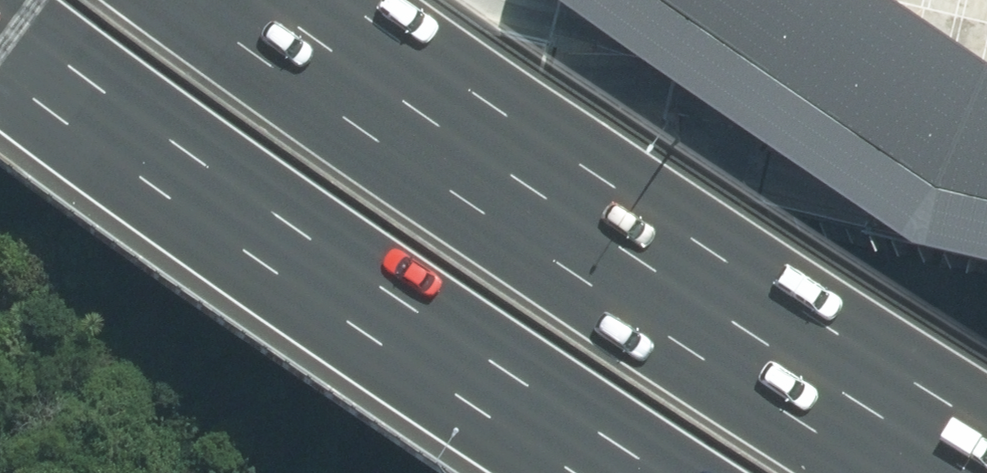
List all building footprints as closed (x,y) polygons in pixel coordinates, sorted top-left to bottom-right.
[(633,157),(891,200),(930,227),(986,239),(986,0),(397,0),(633,157)]
